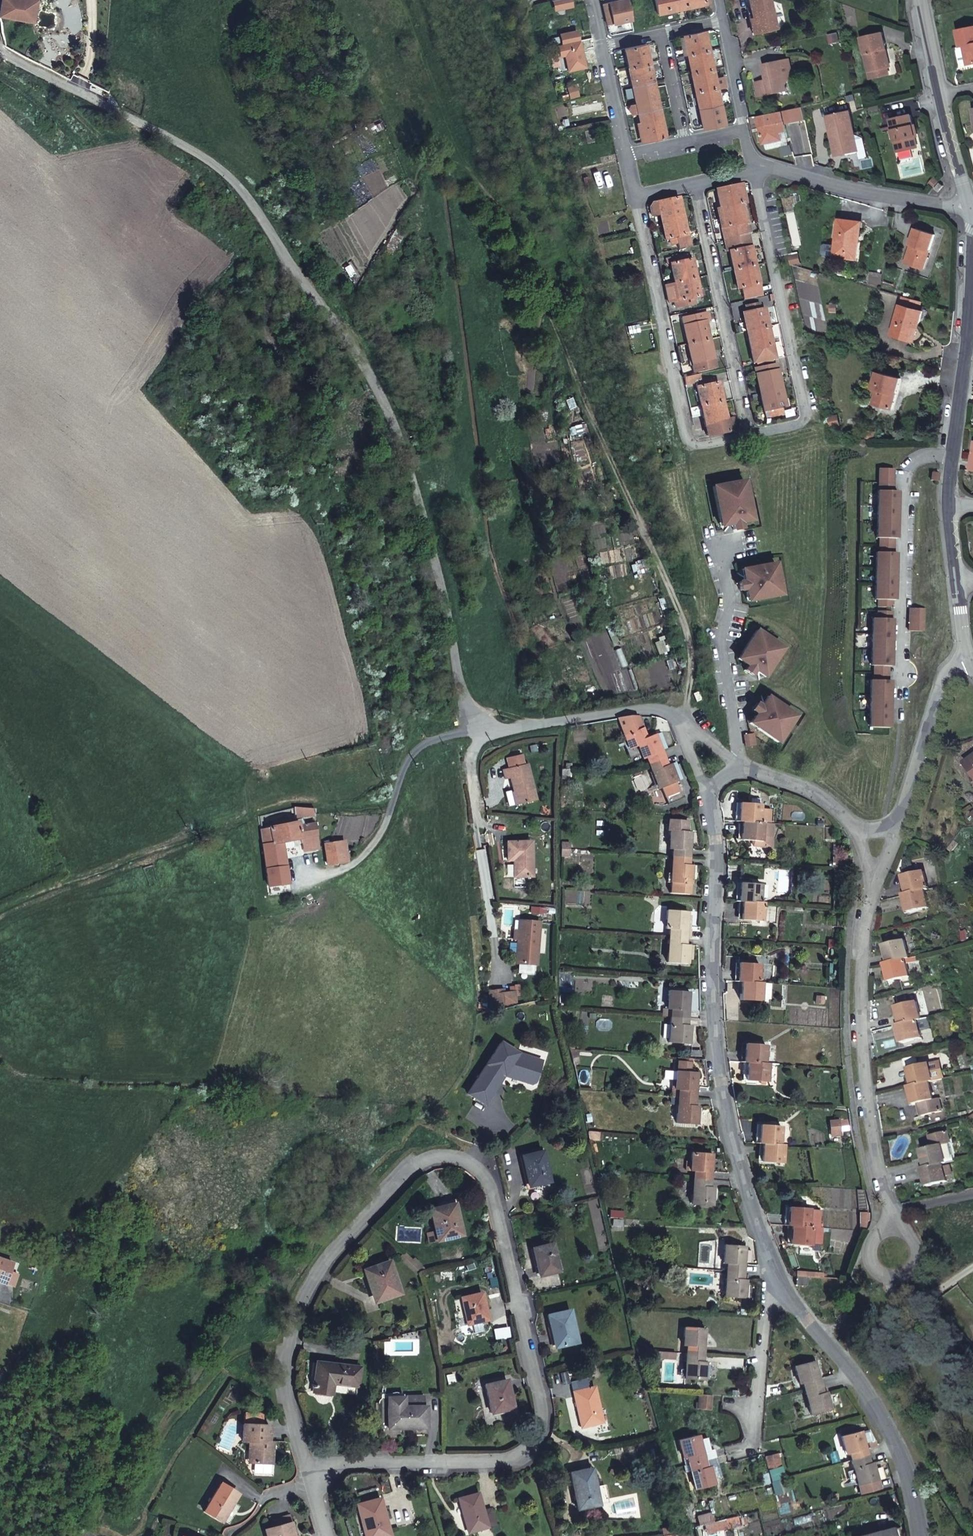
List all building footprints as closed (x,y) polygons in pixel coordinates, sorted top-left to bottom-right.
[(29,22),(33,0),(0,0),(0,17),(29,22)] [(555,2),(557,10),(567,8),(564,0),(555,2)] [(567,8),(573,7),(571,0),(564,0),(567,8)] [(602,3),(607,24),(631,19),(627,0),(618,0),(602,3)] [(631,19),(658,13),(655,0),(627,0),(631,19)] [(658,13),(667,11),(664,0),(655,0),(658,13)] [(667,11),(676,9),(674,0),(664,0),(667,11)] [(676,9),(685,8),(684,0),(674,0),(676,9)] [(750,5),(756,30),(774,26),(767,0),(749,0),(750,5)] [(745,6),(751,31),(756,30),(750,5),(745,6)] [(958,28),(961,43),(965,43),(969,60),(972,59),(972,24),(958,28)] [(858,34),(868,69),(888,64),(886,55),(884,56),(881,47),(883,47),(878,29),(858,34)] [(683,36),(687,55),(708,50),(704,31),(683,36)] [(624,48),(628,67),(649,63),(645,44),(624,48)] [(687,55),(702,128),(723,123),(715,87),(724,86),(722,76),(713,77),(708,50),(687,55)] [(793,77),(790,60),(766,66),(770,79),(760,82),(763,96),(789,90),(787,78),(793,77)] [(649,63),(628,67),(628,69),(632,85),(653,81),(649,63)] [(888,64),(868,69),(869,75),(890,70),(888,64)] [(659,109),(653,81),(632,85),(636,104),(632,105),(633,112),(637,111),(638,113),(659,109)] [(802,107),(800,107),(776,112),(758,116),(764,143),(782,139),(781,134),(786,133),(784,124),(804,119),(802,107)] [(665,136),(659,109),(638,113),(641,131),(643,139),(644,140),(665,136)] [(839,153),(858,149),(856,142),(848,109),(826,114),(830,131),(834,131),(839,153)] [(909,113),(889,118),(897,150),(917,145),(909,113)] [(782,139),(764,143),(765,150),(789,145),(786,133),(781,134),(782,139)] [(856,142),(858,149),(859,149),(861,157),(868,155),(864,140),(856,142)] [(719,208),(741,203),(737,185),(715,189),(719,208)] [(659,213),(661,220),(682,216),(678,197),(657,202),(659,213)] [(651,215),(659,213),(657,202),(652,203),(650,206),(651,215)] [(728,238),(737,236),(734,224),(744,222),(741,203),(719,208),(723,226),(721,227),(724,239),(728,238)] [(682,216),(661,220),(665,239),(667,238),(676,236),(686,234),(682,216)] [(835,258),(849,259),(849,256),(858,257),(859,245),(858,245),(860,224),(840,221),(835,258)] [(734,224),(737,236),(747,234),(750,234),(747,224),(745,224),(744,222),(734,224)] [(925,272),(935,239),(916,233),(911,249),(913,250),(908,266),(925,272)] [(688,247),(686,234),(676,236),(678,244),(679,249),(688,247)] [(732,269),(754,265),(751,250),(747,234),(737,236),(728,238),(731,250),(728,251),(732,269)] [(676,236),(667,238),(669,246),(678,244),(676,236)] [(674,282),(695,277),(691,259),(687,259),(687,255),(674,258),(674,262),(670,263),(674,282)] [(799,256),(790,258),(791,266),(801,264),(799,256)] [(760,295),(754,265),(732,269),(736,288),(740,287),(742,298),(760,295)] [(674,282),(665,284),(669,302),(674,301),(675,307),(690,303),(688,298),(699,296),(695,277),(674,282)] [(919,313),(922,305),(903,299),(901,308),(919,313)] [(745,332),(767,327),(763,308),(759,309),(757,303),(744,305),(746,312),(741,313),(745,332)] [(924,315),(919,313),(901,308),(893,337),(915,344),(924,315)] [(687,344),(708,339),(705,321),(707,320),(705,312),(682,317),(687,344)] [(770,342),(767,327),(745,332),(752,362),(774,358),(770,342)] [(714,367),(708,339),(687,344),(693,372),(714,367)] [(759,394),(780,389),(774,362),(753,367),(755,375),(759,394)] [(701,373),(683,377),(685,387),(696,385),(700,406),(722,401),(718,382),(714,383),(713,380),(702,382),(701,373)] [(893,408),(901,381),(880,374),(876,389),(879,390),(875,403),(893,408)] [(784,407),(780,389),(759,394),(762,412),(766,411),(767,415),(781,412),(780,408),(784,407)] [(726,419),(722,401),(700,406),(690,408),(692,417),(702,415),(707,436),(734,430),(732,418),(726,419)] [(893,468),(879,467),(878,490),(877,490),(876,537),(879,537),(878,551),(875,551),(874,599),(877,599),(877,606),(891,607),(892,599),(894,599),(896,552),(893,552),(893,538),(896,537),(897,490),(892,490),(893,468)] [(744,480),(712,486),(718,517),(728,524),(729,523),(732,525),(733,529),(741,527),(740,520),(740,519),(743,521),(750,511),(744,480)] [(750,511),(743,521),(752,520),(750,511)] [(728,524),(718,517),(720,526),(728,524)] [(781,594),(775,562),(749,567),(742,577),(744,578),(742,580),(738,581),(739,590),(746,588),(747,589),(745,592),(755,599),(781,594)] [(741,569),(742,577),(749,567),(741,569)] [(755,599),(745,592),(747,600),(755,599)] [(910,607),(909,630),(924,630),(924,607),(910,607)] [(891,610),(877,610),(877,617),(872,617),(870,665),(873,665),(873,679),(870,679),(869,726),(889,727),(890,680),(887,680),(888,665),(890,665),(892,618),(891,618),(891,610)] [(757,671),(768,669),(783,647),(756,629),(742,651),(744,663),(747,662),(748,663),(744,669),(751,674),(753,671),(756,670),(757,671)] [(699,690),(694,692),(697,700),(702,698),(699,690)] [(777,742),(795,715),(774,700),(762,703),(762,704),(759,705),(755,702),(751,709),(757,713),(757,715),(753,715),(755,727),(777,742)] [(645,753),(649,762),(659,786),(677,779),(670,761),(668,762),(654,731),(645,736),(641,726),(623,734),(627,743),(636,739),(643,754),(645,753)] [(744,733),(746,745),(756,744),(754,732),(744,733)] [(504,762),(506,772),(522,768),(519,758),(504,762)] [(533,802),(525,767),(522,768),(506,772),(501,773),(503,784),(508,783),(515,807),(533,802)] [(762,805),(742,803),(740,820),(744,821),(743,838),(763,841),(763,837),(773,838),(775,823),(771,823),(772,810),(762,808),(762,805)] [(314,816),(314,809),(293,808),(295,818),(303,815),(314,816)] [(673,847),(672,854),(670,881),(690,882),(691,864),(688,863),(690,829),(687,829),(688,820),(667,817),(666,827),(671,828),(669,847),(673,847)] [(268,885),(286,882),(282,847),(282,842),(290,840),(300,838),(303,851),(319,848),(314,823),(298,827),(297,822),(260,829),(268,885)] [(326,864),(346,861),(343,841),(324,843),(326,864)] [(532,876),(529,841),(506,843),(507,862),(514,861),(515,878),(532,876)] [(568,846),(560,845),(560,855),(568,856),(568,846)] [(766,879),(767,864),(743,862),(741,877),(766,879)] [(927,870),(908,874),(911,892),(906,893),(911,911),(930,907),(926,889),(931,888),(927,870)] [(761,881),(742,880),(740,898),(744,898),(743,916),(763,918),(764,900),(760,899),(761,881)] [(685,943),(686,923),(686,914),(687,910),(666,908),(665,924),(665,927),(668,927),(666,960),(686,962),(686,957),(687,944),(685,943)] [(517,964),(536,965),(538,922),(518,921),(518,935),(520,935),(520,939),(518,939),(517,964)] [(905,939),(885,944),(889,962),(886,963),(890,980),(910,976),(905,959),(910,958),(905,939)] [(759,962),(739,961),(739,979),(743,979),(743,997),(762,998),(763,980),(759,980),(759,962)] [(671,1007),(670,1014),(667,1040),(687,1043),(689,1025),(685,1024),(689,991),(669,988),(667,1006),(671,1007)] [(516,1003),(516,991),(490,991),(490,1004),(516,1003)] [(917,1001),(897,1005),(902,1023),(898,1024),(902,1041),(921,1037),(917,1019),(921,1018),(917,1001)] [(502,1040),(505,1032),(496,1029),(494,1037),(502,1040)] [(748,1041),(746,1077),(750,1077),(768,1078),(769,1060),(767,1060),(768,1042),(748,1041)] [(675,1068),(674,1077),(673,1088),(677,1089),(677,1095),(674,1122),(695,1124),(696,1104),(692,1103),(694,1070),(688,1069),(689,1056),(677,1055),(675,1068)] [(929,1062),(909,1067),(914,1086),(910,1086),(914,1103),(933,1098),(929,1082),(933,1081),(929,1062)] [(502,1075),(486,1064),(467,1092),(483,1104),(502,1075)] [(674,1077),(670,1077),(669,1094),(677,1095),(677,1089),(673,1088),(674,1077)] [(782,1123),(762,1122),(761,1131),(758,1131),(757,1139),(765,1140),(765,1158),(784,1159),(785,1141),(781,1141),(782,1123)] [(949,1131),(931,1135),(933,1145),(923,1148),(926,1166),(922,1167),(926,1184),(946,1180),(942,1162),(946,1161),(942,1144),(951,1142),(949,1131)] [(692,1169),(692,1177),(690,1202),(711,1203),(712,1185),(709,1185),(711,1151),(690,1150),(689,1169),(692,1169)] [(547,1181),(540,1151),(520,1156),(527,1186),(547,1181)] [(812,1240),(822,1241),(825,1223),(811,1222),(812,1204),(793,1202),(791,1219),(794,1219),(792,1238),(812,1240)] [(434,1241),(456,1235),(454,1226),(456,1225),(451,1203),(426,1209),(434,1241)] [(742,1248),(742,1244),(722,1243),(721,1262),(724,1262),(722,1296),(743,1298),(744,1278),(740,1278),(741,1259),(742,1248)] [(557,1271),(550,1244),(531,1248),(537,1276),(557,1271)] [(0,1284),(4,1286),(12,1265),(0,1260),(0,1284)] [(387,1261),(367,1268),(370,1277),(363,1279),(368,1293),(373,1292),(376,1302),(398,1294),(387,1261)] [(370,1277),(367,1268),(360,1270),(363,1279),(370,1277)] [(798,1272),(797,1282),(808,1283),(809,1273),(798,1272)] [(486,1320),(480,1292),(459,1297),(465,1324),(486,1320)] [(577,1342),(569,1310),(548,1315),(551,1327),(553,1326),(558,1346),(577,1342)] [(698,1362),(699,1354),(701,1330),(681,1328),(680,1345),(684,1346),(681,1379),(702,1381),(703,1363),(698,1362)] [(339,1347),(338,1356),(355,1359),(356,1350),(339,1347)] [(817,1356),(797,1362),(802,1380),(807,1379),(816,1410),(835,1405),(830,1387),(826,1388),(817,1356)] [(355,1395),(358,1368),(315,1362),(312,1385),(310,1385),(310,1388),(312,1388),(311,1393),(330,1395),(331,1393),(355,1395)] [(571,1382),(574,1391),(582,1426),(602,1422),(594,1386),(592,1387),(591,1383),(587,1384),(586,1378),(571,1382)] [(512,1407),(505,1379),(484,1385),(491,1413),(512,1407)] [(708,1395),(691,1394),(690,1405),(707,1406),(708,1395)] [(424,1406),(386,1408),(387,1430),(425,1428),(424,1406)] [(246,1417),(246,1427),(261,1427),(261,1417),(246,1417)] [(870,1424),(865,1426),(868,1437),(871,1436),(873,1442),(878,1441),(875,1435),(870,1424)] [(864,1425),(844,1430),(849,1450),(852,1449),(860,1480),(881,1475),(877,1456),(873,1457),(868,1437),(865,1426),(864,1425)] [(246,1427),(245,1427),(244,1444),(249,1445),(249,1451),(254,1451),(254,1463),(271,1463),(271,1445),(267,1445),(267,1428),(261,1427),(246,1427)] [(701,1459),(699,1450),(696,1438),(696,1434),(676,1439),(680,1458),(685,1457),(686,1463),(688,1470),(692,1489),(712,1484),(709,1474),(708,1466),(703,1467),(701,1459)] [(696,1438),(699,1450),(701,1459),(703,1467),(708,1466),(709,1474),(717,1472),(711,1447),(707,1448),(704,1436),(696,1438)] [(595,1503),(588,1468),(567,1472),(575,1508),(595,1503)] [(860,1480),(862,1487),(883,1482),(881,1475),(860,1480)] [(239,1492),(223,1482),(206,1510),(221,1519),(239,1492)] [(481,1509),(476,1491),(456,1497),(466,1531),(494,1523),(490,1507),(481,1509)] [(380,1497),(356,1504),(362,1523),(365,1522),(369,1535),(384,1535),(390,1534),(380,1497)] [(697,1516),(700,1524),(713,1521),(711,1512),(697,1516)] [(261,1532),(263,1535),(290,1535),(284,1517),(271,1521),(273,1528),(261,1532)] [(854,1535),(894,1535),(891,1525),(854,1535)]
